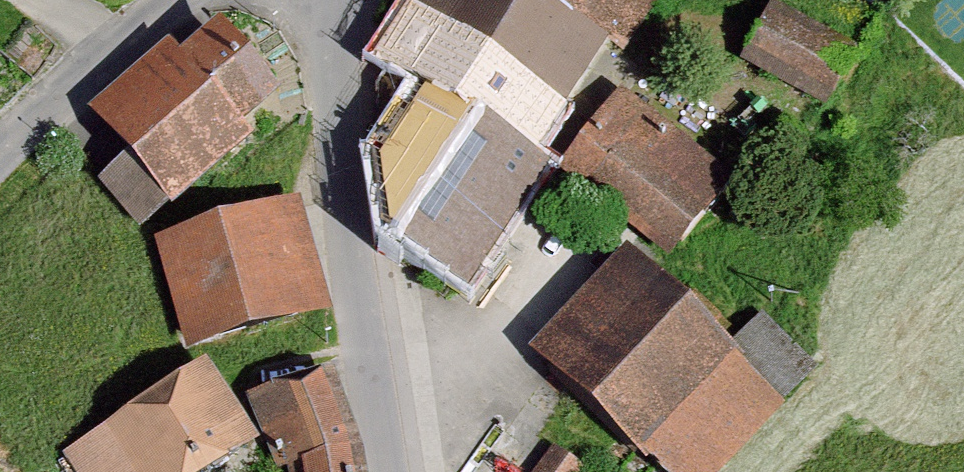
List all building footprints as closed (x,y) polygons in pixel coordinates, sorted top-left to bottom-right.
[(374,56),(420,88),(371,153),(384,240),(465,291),(648,0),(410,0),(374,56)] [(865,31),(786,0),(773,0),(750,57),(840,93),(865,31)] [(127,159),(103,181),(148,230),(250,135),(244,129),(282,93),(213,19),(179,51),(170,41),(88,117),(127,159)] [(624,79),(565,158),(684,246),(743,167),(624,79)] [(302,204),(156,242),(185,351),(331,313),(302,204)] [(528,354),(655,471),(727,471),(787,408),(621,254),(528,354)] [(65,459),(74,471),(209,471),(254,442),(203,366),(65,459)] [(264,390),(297,469),(298,471),(354,471),(349,445),(320,371),(264,390)] [(554,450),(537,471),(583,471),(554,450)]
